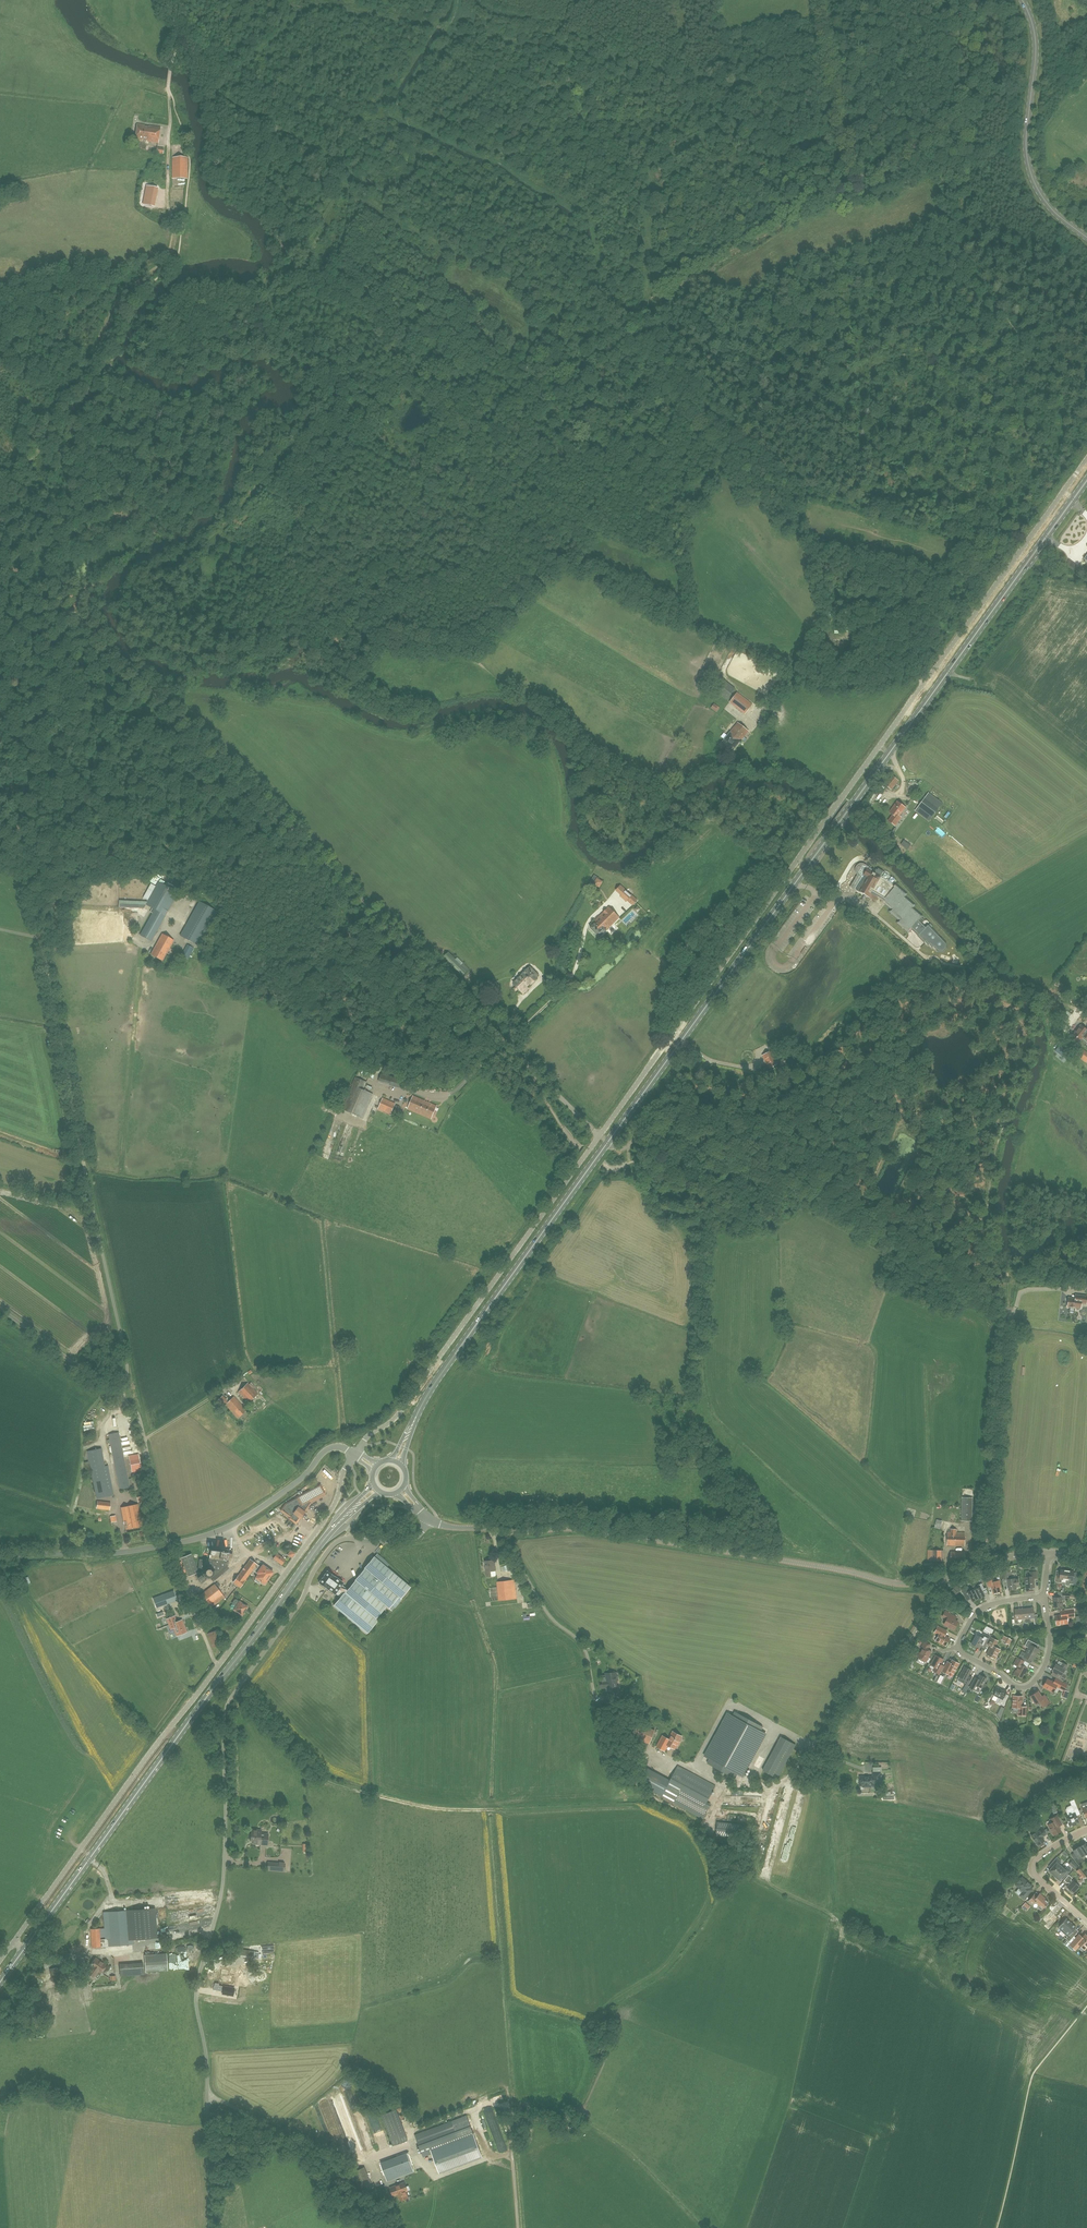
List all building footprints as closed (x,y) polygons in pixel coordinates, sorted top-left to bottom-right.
[(158,142),(160,128),(149,126),(149,127),(144,126),(138,125),(137,130),(136,130),(136,133),(137,134),(136,139),(158,142)] [(188,178),(188,157),(172,157),(172,178),(188,178)] [(145,186),(142,205),(154,207),(157,188),(145,186)] [(1078,565),(1068,558),(1063,564),(1073,571),(1078,565)] [(718,694),(727,701),(735,690),(726,683),(718,694)] [(745,714),(752,705),(737,693),(730,702),(745,714)] [(714,704),(710,709),(716,713),(719,708),(714,704)] [(724,739),(724,740),(722,743),(731,750),(734,747),(734,748),(748,731),(738,723),(724,739)] [(898,780),(891,775),(884,784),(891,790),(898,780)] [(928,793),(918,807),(931,818),(942,803),(928,793)] [(889,812),(893,815),(888,821),(895,826),(899,820),(897,818),(905,807),(897,802),(889,812)] [(911,844),(904,839),(901,844),(908,849),(911,844)] [(881,876),(883,871),(878,868),(877,871),(865,865),(863,863),(861,863),(860,863),(858,865),(856,866),(855,867),(855,869),(855,871),(857,874),(850,887),(875,901),(878,897),(883,900),(893,909),(890,911),(900,920),(898,922),(908,931),(911,928),(918,935),(928,945),(929,944),(932,948),(933,947),(936,950),(937,949),(938,951),(942,951),(946,948),(945,944),(944,942),(931,929),(933,926),(930,923),(925,928),(921,924),(925,920),(921,917),(921,916),(911,908),(913,905),(904,897),(906,894),(896,886),(896,885),(881,876)] [(593,884),(599,888),(603,881),(597,878),(593,884)] [(151,941),(177,892),(158,882),(146,905),(152,908),(150,912),(153,913),(140,935),(151,941)] [(622,895),(622,896),(627,900),(633,905),(637,900),(631,895),(626,891),(620,886),(616,890),(622,895)] [(199,900),(180,934),(197,943),(216,910),(199,900)] [(606,930),(619,917),(609,907),(595,920),(596,922),(591,927),(599,937),(606,930)] [(622,919),(626,924),(637,916),(634,911),(622,919)] [(162,961),(173,940),(162,934),(151,954),(162,961)] [(181,956),(189,959),(193,947),(185,944),(181,956)] [(449,951),(444,957),(442,958),(448,963),(448,962),(450,964),(450,965),(462,977),(470,969),(464,964),(463,965),(461,963),(463,962),(458,957),(456,958),(449,951)] [(907,958),(902,963),(912,971),(916,967),(907,958)] [(513,983),(516,986),(513,989),(516,991),(519,989),(522,992),(530,983),(531,984),(537,978),(528,969),(513,983)] [(1078,1043),(1083,1036),(1085,1038),(1086,1036),(1086,1028),(1086,1029),(1081,1025),(1078,1028),(1077,1028),(1075,1031),(1071,1037),(1078,1043)] [(1066,1059),(1070,1054),(1059,1046),(1055,1051),(1066,1059)] [(1081,1048),(1076,1054),(1086,1063),(1086,1061),(1086,1052),(1081,1048)] [(762,1055),(769,1068),(778,1063),(771,1050),(762,1055)] [(362,1118),(373,1094),(363,1090),(366,1082),(356,1077),(342,1109),(362,1118)] [(391,1077),(389,1085),(401,1088),(403,1080),(391,1077)] [(422,1114),(427,1102),(416,1098),(414,1101),(412,1100),(410,1105),(416,1108),(415,1109),(420,1111),(419,1113),(422,1114)] [(395,1104),(383,1099),(379,1108),(391,1113),(395,1104)] [(435,1106),(427,1102),(422,1114),(430,1117),(431,1114),(433,1115),(435,1109),(433,1109),(435,1106)] [(1080,1308),(1081,1303),(1086,1304),(1086,1298),(1086,1296),(1076,1294),(1076,1298),(1069,1298),(1068,1306),(1080,1308)] [(238,1392),(248,1403),(258,1394),(248,1383),(238,1392)] [(234,1397),(228,1401),(223,1395),(217,1401),(223,1407),(225,1405),(238,1418),(246,1410),(234,1397)] [(109,1434),(120,1489),(130,1487),(119,1432),(109,1434)] [(87,1451),(97,1498),(114,1495),(108,1465),(104,1466),(101,1448),(87,1451)] [(132,1472),(142,1470),(139,1454),(129,1456),(132,1472)] [(309,1501),(324,1493),(319,1486),(287,1504),(282,1510),(291,1517),(289,1519),(296,1524),(300,1519),(301,1520),(305,1513),(304,1513),(310,1504),(309,1501)] [(151,1495),(149,1495),(147,1490),(136,1492),(138,1502),(147,1500),(148,1502),(150,1502),(150,1500),(152,1499),(151,1495)] [(962,1497),(961,1521),(972,1521),(973,1498),(962,1497)] [(111,1503),(98,1501),(97,1508),(110,1510),(111,1503)] [(142,1526),(138,1504),(121,1507),(124,1522),(126,1529),(142,1526)] [(936,1519),(934,1527),(940,1529),(942,1521),(936,1519)] [(947,1533),(947,1544),(947,1545),(964,1546),(965,1533),(956,1533),(956,1529),(951,1529),(951,1533),(947,1533)] [(211,1580),(227,1566),(226,1565),(229,1563),(227,1561),(224,1560),(225,1558),(226,1559),(226,1557),(232,1558),(232,1553),(227,1552),(220,1551),(210,1549),(209,1554),(220,1556),(219,1560),(209,1558),(209,1561),(199,1559),(198,1568),(202,1568),(201,1573),(200,1573),(199,1573),(196,1575),(197,1575),(196,1576),(200,1582),(205,1578),(211,1579),(211,1580)] [(943,1550),(933,1550),(933,1561),(943,1561),(943,1550)] [(951,1561),(964,1562),(964,1552),(951,1551),(951,1561)] [(285,1560),(277,1553),(273,1559),(281,1565),(285,1560)] [(188,1577),(199,1573),(191,1554),(181,1558),(188,1577)] [(334,1606),(367,1634),(371,1628),(378,1621),(376,1619),(386,1606),(388,1608),(391,1605),(394,1607),(401,1599),(400,1599),(410,1586),(392,1571),(374,1557),(355,1580),(355,1581),(348,1589),(341,1598),(334,1606)] [(261,1567),(257,1564),(250,1559),(238,1575),(233,1582),(240,1588),(246,1580),(253,1570),(256,1573),(257,1573),(258,1574),(255,1578),(256,1578),(255,1580),(259,1583),(260,1581),(264,1584),(273,1572),(263,1565),(261,1567)] [(505,1561),(508,1571),(514,1570),(512,1559),(505,1561)] [(495,1570),(495,1566),(494,1566),(493,1561),(485,1561),(486,1571),(487,1577),(491,1576),(490,1571),(495,1570)] [(1065,1585),(1067,1570),(1060,1569),(1059,1576),(1055,1575),(1054,1582),(1061,1583),(1062,1580),(1066,1580),(1065,1585)] [(1009,1578),(1008,1577),(1007,1570),(1002,1571),(1003,1580),(1007,1579),(1009,1590),(1016,1589),(1015,1586),(1019,1586),(1018,1578),(1014,1579),(1014,1578),(1010,1579),(1009,1578)] [(1067,1570),(1065,1585),(1069,1586),(1070,1584),(1076,1585),(1077,1578),(1073,1578),(1074,1571),(1067,1570)] [(335,1594),(341,1598),(348,1589),(341,1585),(342,1583),(343,1583),(342,1583),(334,1577),(334,1576),(328,1572),(328,1571),(327,1571),(327,1572),(324,1576),(323,1578),(322,1578),(319,1583),(319,1582),(319,1583),(325,1587),(325,1588),(326,1588),(326,1587),(334,1594),(335,1594)] [(1030,1572),(1030,1577),(1025,1577),(1026,1588),(1029,1588),(1030,1589),(1033,1589),(1033,1588),(1033,1587),(1034,1587),(1033,1579),(1037,1578),(1036,1572),(1030,1572)] [(1000,1581),(994,1582),(993,1576),(987,1577),(988,1584),(989,1587),(992,1586),(994,1593),(1001,1592),(1000,1587),(1001,1587),(1000,1581)] [(496,1582),(498,1600),(516,1599),(514,1580),(496,1582)] [(984,1588),(982,1583),(976,1586),(975,1585),(972,1586),(974,1589),(979,1599),(985,1596),(981,1589),(984,1588)] [(214,1584),(196,1598),(207,1611),(225,1597),(214,1584)] [(979,1599),(974,1589),(970,1591),(968,1586),(961,1589),(964,1594),(968,1592),(972,1601),(978,1598),(978,1599),(979,1599)] [(153,1599),(157,1608),(178,1600),(174,1591),(153,1599)] [(1069,1598),(1070,1594),(1063,1593),(1063,1597),(1054,1598),(1055,1602),(1054,1602),(1055,1607),(1057,1607),(1057,1609),(1062,1609),(1062,1600),(1065,1600),(1065,1598),(1069,1598)] [(239,1600),(239,1601),(235,1598),(232,1603),(236,1606),(233,1610),(242,1616),(248,1607),(239,1600)] [(1034,1608),(1027,1608),(1029,1623),(1031,1623),(1030,1619),(1034,1618),(1035,1624),(1038,1624),(1038,1618),(1035,1618),(1034,1608)] [(1056,1625),(1067,1623),(1067,1617),(1074,1616),(1073,1609),(1060,1611),(1061,1615),(1055,1615),(1056,1625)] [(950,1618),(952,1615),(945,1611),(942,1616),(947,1619),(944,1625),(954,1630),(958,1622),(950,1618)] [(174,1616),(167,1619),(170,1625),(172,1624),(177,1636),(185,1632),(182,1626),(184,1625),(182,1620),(176,1622),(174,1616)] [(945,1636),(947,1632),(938,1627),(935,1631),(939,1633),(936,1640),(945,1646),(949,1638),(945,1636)] [(215,1630),(206,1633),(212,1646),(220,1643),(215,1630)] [(990,1637),(989,1637),(984,1634),(982,1637),(977,1635),(972,1644),(979,1648),(980,1646),(984,1648),(990,1637)] [(994,1647),(998,1641),(991,1638),(988,1645),(991,1647),(987,1654),(995,1659),(1000,1650),(994,1647)] [(1027,1651),(1036,1656),(1039,1650),(1033,1646),(1035,1643),(1028,1640),(1025,1646),(1028,1648),(1027,1651)] [(918,1657),(919,1657),(918,1658),(918,1659),(918,1660),(918,1662),(918,1663),(919,1664),(920,1664),(921,1664),(922,1664),(923,1663),(924,1663),(925,1661),(928,1663),(931,1658),(928,1657),(929,1657),(928,1656),(931,1651),(928,1650),(930,1644),(924,1641),(921,1647),(922,1648),(918,1657)] [(1020,1655),(1018,1658),(1025,1661),(1026,1658),(1033,1662),(1036,1656),(1027,1651),(1026,1653),(1022,1651),(1020,1655)] [(936,1672),(939,1674),(944,1666),(941,1664),(943,1659),(936,1655),(930,1665),(934,1667),(933,1669),(937,1670),(936,1672)] [(1025,1661),(1018,1658),(1017,1657),(1013,1664),(1017,1666),(1013,1674),(1021,1678),(1025,1672),(1026,1672),(1028,1669),(1022,1666),(1025,1661)] [(948,1661),(942,1671),(952,1677),(959,1663),(952,1660),(951,1662),(948,1661)] [(1063,1663),(1060,1667),(1055,1664),(1052,1670),(1058,1674),(1056,1677),(1063,1681),(1066,1676),(1063,1674),(1067,1665),(1063,1663)] [(965,1667),(959,1677),(957,1680),(964,1684),(963,1684),(967,1686),(972,1677),(969,1675),(972,1670),(965,1667)] [(610,1672),(610,1673),(605,1674),(606,1678),(607,1678),(608,1680),(607,1681),(608,1691),(614,1691),(615,1694),(619,1694),(618,1686),(617,1686),(615,1672),(614,1671),(611,1671),(610,1672)] [(982,1688),(987,1679),(980,1675),(978,1679),(975,1677),(970,1688),(973,1690),(976,1685),(982,1688)] [(1064,1690),(1067,1685),(1056,1679),(1054,1682),(1047,1679),(1043,1686),(1053,1692),(1056,1686),(1064,1690)] [(1005,1691),(1005,1692),(998,1688),(994,1695),(998,1697),(996,1702),(997,1702),(1004,1706),(1010,1695),(1006,1693),(1007,1691),(1005,1691)] [(1041,1697),(1038,1691),(1030,1696),(1035,1704),(1039,1701),(1043,1707),(1050,1703),(1044,1695),(1041,1697)] [(1021,1707),(1022,1697),(1014,1696),(1013,1708),(1018,1708),(1018,1715),(1026,1716),(1026,1707),(1021,1707)] [(761,1731),(763,1727),(735,1712),(733,1716),(728,1713),(704,1756),(709,1759),(707,1763),(735,1778),(737,1774),(742,1777),(766,1733),(761,1731)] [(649,1743),(654,1729),(638,1722),(632,1736),(649,1743)] [(662,1736),(657,1747),(664,1751),(667,1745),(675,1749),(681,1736),(673,1731),(669,1739),(662,1736)] [(763,1771),(778,1779),(796,1745),(781,1737),(763,1771)] [(634,1771),(640,1761),(633,1757),(631,1762),(622,1757),(619,1764),(626,1768),(627,1768),(634,1771)] [(706,1802),(715,1786),(678,1766),(669,1781),(646,1768),(639,1780),(658,1790),(656,1794),(703,1819),(710,1805),(706,1802)] [(873,1776),(860,1776),(860,1778),(859,1779),(859,1783),(860,1784),(860,1786),(864,1786),(864,1787),(869,1787),(869,1786),(874,1786),(874,1784),(876,1783),(876,1782),(880,1782),(880,1772),(873,1772),(873,1776)] [(1066,1817),(1070,1826),(1079,1822),(1076,1816),(1075,1813),(1079,1812),(1074,1800),(1070,1801),(1072,1805),(1070,1806),(1069,1808),(1070,1810),(1068,1811),(1067,1813),(1068,1815),(1066,1817)] [(1059,1826),(1062,1824),(1057,1815),(1052,1818),(1054,1821),(1048,1825),(1054,1835),(1061,1831),(1059,1826)] [(1034,1823),(1036,1825),(1040,1822),(1036,1817),(1031,1820),(1033,1824),(1034,1823)] [(739,1824),(717,1822),(716,1836),(738,1838),(739,1824)] [(1038,1831),(1031,1835),(1038,1845),(1044,1841),(1042,1837),(1043,1836),(1046,1834),(1042,1828),(1038,1831)] [(255,1840),(255,1844),(267,1845),(268,1835),(261,1835),(261,1830),(252,1829),(251,1834),(250,1834),(249,1840),(255,1840)] [(1085,1855),(1079,1847),(1079,1846),(1076,1848),(1075,1848),(1074,1849),(1074,1850),(1073,1850),(1077,1857),(1074,1859),(1077,1863),(1078,1865),(1084,1862),(1082,1860),(1083,1859),(1082,1857),(1084,1855),(1085,1856),(1085,1855)] [(1051,1874),(1052,1873),(1054,1875),(1061,1866),(1059,1864),(1061,1861),(1056,1857),(1052,1863),(1049,1866),(1051,1868),(1049,1871),(1049,1872),(1051,1874)] [(285,1864),(269,1863),(268,1872),(284,1873),(285,1864)] [(1067,1866),(1064,1869),(1061,1866),(1054,1875),(1055,1876),(1055,1878),(1057,1879),(1058,1879),(1059,1879),(1061,1877),(1063,1879),(1071,1870),(1067,1866)] [(1068,1882),(1070,1884),(1067,1887),(1073,1893),(1079,1886),(1073,1880),(1072,1881),(1070,1880),(1072,1878),(1069,1875),(1064,1880),(1067,1883),(1068,1882)] [(1019,1880),(1015,1885),(1024,1892),(1020,1896),(1024,1899),(1032,1890),(1030,1887),(1031,1886),(1025,1880),(1025,1879),(1023,1878),(1022,1877),(1021,1878),(1020,1878),(1019,1880)] [(1028,1901),(1033,1905),(1035,1902),(1039,1905),(1037,1907),(1041,1911),(1042,1909),(1043,1909),(1045,1906),(1046,1907),(1049,1904),(1048,1903),(1048,1902),(1043,1898),(1044,1897),(1040,1893),(1037,1897),(1034,1894),(1028,1901)] [(1027,1900),(1021,1907),(1025,1911),(1032,1904),(1027,1900)] [(133,1944),(133,1940),(157,1938),(155,1908),(104,1912),(105,1928),(105,1938),(101,1939),(100,1929),(90,1929),(92,1947),(133,1944)] [(1071,1933),(1076,1927),(1066,1918),(1059,1926),(1069,1935),(1066,1938),(1069,1941),(1074,1936),(1071,1933)] [(1076,1938),(1070,1945),(1075,1950),(1080,1945),(1085,1950),(1086,1947),(1086,1936),(1085,1934),(1082,1938),(1079,1935),(1076,1938)] [(246,1957),(253,1958),(258,1959),(259,1952),(254,1952),(247,1950),(246,1957)] [(224,1962),(234,1964),(235,1955),(226,1953),(224,1962)] [(145,1955),(146,1971),(167,1970),(167,1954),(145,1955)] [(99,1971),(101,1973),(106,1966),(95,1958),(95,1959),(94,1958),(93,1959),(92,1960),(92,1961),(93,1962),(90,1965),(92,1966),(87,1973),(93,1978),(95,1977),(99,1971)] [(50,1969),(52,1981),(61,1980),(59,1967),(50,1969)] [(229,1974),(230,1969),(226,1968),(220,1967),(219,1973),(218,1973),(218,1977),(218,1978),(218,1982),(228,1984),(228,1983),(232,1983),(234,1975),(229,1974)] [(224,1986),(222,1994),(233,1996),(234,1988),(224,1986)] [(408,2140),(396,2109),(381,2115),(393,2146),(408,2140)] [(415,2135),(423,2156),(432,2153),(439,2172),(481,2156),(466,2116),(415,2135)] [(405,2169),(412,2166),(407,2154),(381,2163),(387,2181),(407,2173),(405,2169)] [(352,2172),(361,2193),(373,2188),(364,2167),(352,2172)] [(407,2190),(404,2182),(390,2188),(393,2196),(398,2194),(401,2200),(408,2198),(405,2191),(407,2190)]
